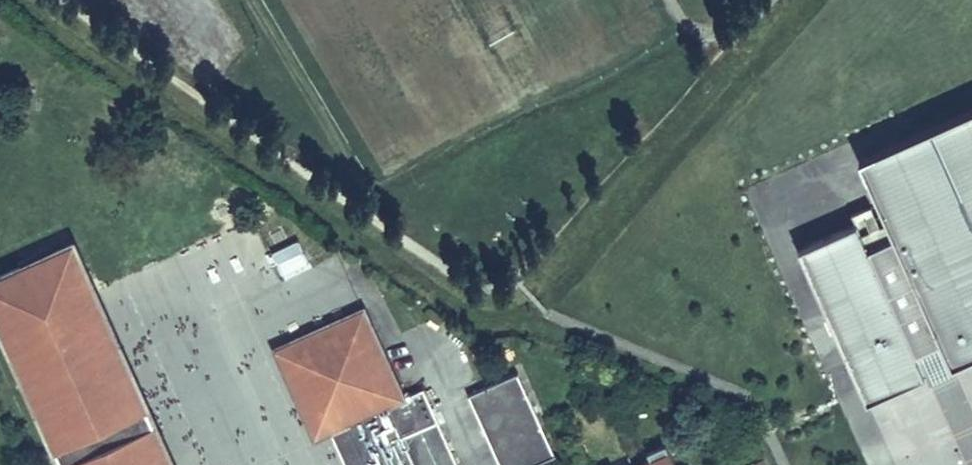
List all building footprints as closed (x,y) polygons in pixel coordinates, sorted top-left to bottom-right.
[(863,159),(889,218),(866,228),(862,220),(798,248),(867,401),(924,375),(915,354),(944,341),(953,362),(971,354),(971,109),(863,159)] [(298,236),(270,250),(282,275),(311,260),(298,236)] [(22,266),(25,270),(33,267),(31,262),(72,244),(80,262),(77,263),(143,410),(135,415),(142,430),(152,425),(170,464),(178,464),(98,288),(76,238),(0,272),(0,276),(22,266)] [(152,425),(142,430),(135,415),(143,410),(77,263),(80,262),(72,244),(31,262),(33,267),(25,270),(22,266),(0,276),(0,320),(58,450),(70,444),(77,460),(65,464),(170,464),(152,425)] [(314,444),(332,435),(290,343),(363,309),(403,398),(406,396),(365,305),(271,348),(314,444)] [(406,396),(403,398),(363,309),(290,343),(332,435),(345,464),(458,464),(423,388),(406,396)] [(65,464),(77,460),(70,444),(58,450),(0,320),(0,339),(57,464),(65,464)] [(961,378),(953,362),(944,341),(915,354),(924,375),(931,391),(957,379),(961,378)] [(525,396),(527,395),(517,372),(514,374),(525,396)] [(527,395),(525,396),(514,374),(472,393),(482,415),(479,417),(493,449),(495,448),(503,464),(534,464),(552,457),(539,428),(542,427),(527,395)] [(469,394),(479,417),(482,415),(472,393),(469,394)] [(554,456),(542,427),(539,428),(552,457),(554,456)] [(665,444),(648,452),(651,458),(637,464),(674,464),(665,444)] [(493,449),(500,464),(503,464),(495,448),(493,449)]
